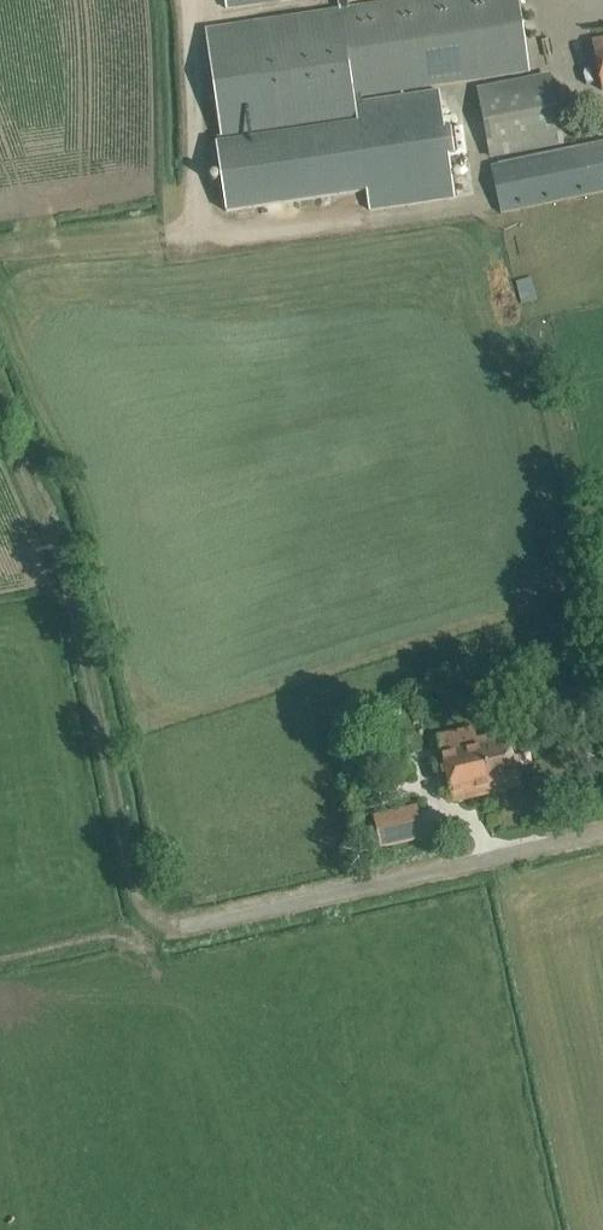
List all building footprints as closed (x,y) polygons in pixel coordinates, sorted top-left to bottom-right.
[(222,142),(365,120),(363,101),(362,96),(530,72),(519,0),(391,0),(350,6),(349,0),(338,0),(339,8),(206,29),(222,142)] [(227,8),(284,0),(226,0),(227,8)] [(593,42),(602,90),(602,40),(593,42)] [(549,75),(477,89),(490,160),(563,146),(549,75)] [(365,120),(222,142),(217,143),(226,212),(367,192),(370,211),(455,198),(449,155),(467,152),(464,127),(445,130),(439,90),(363,101),(365,120)] [(492,167),(501,213),(602,191),(602,143),(492,167)] [(509,737),(478,744),(473,727),(440,735),(445,752),(441,753),(452,799),(520,783),(509,737)] [(383,847),(423,838),(416,807),(376,816),(383,847)]
